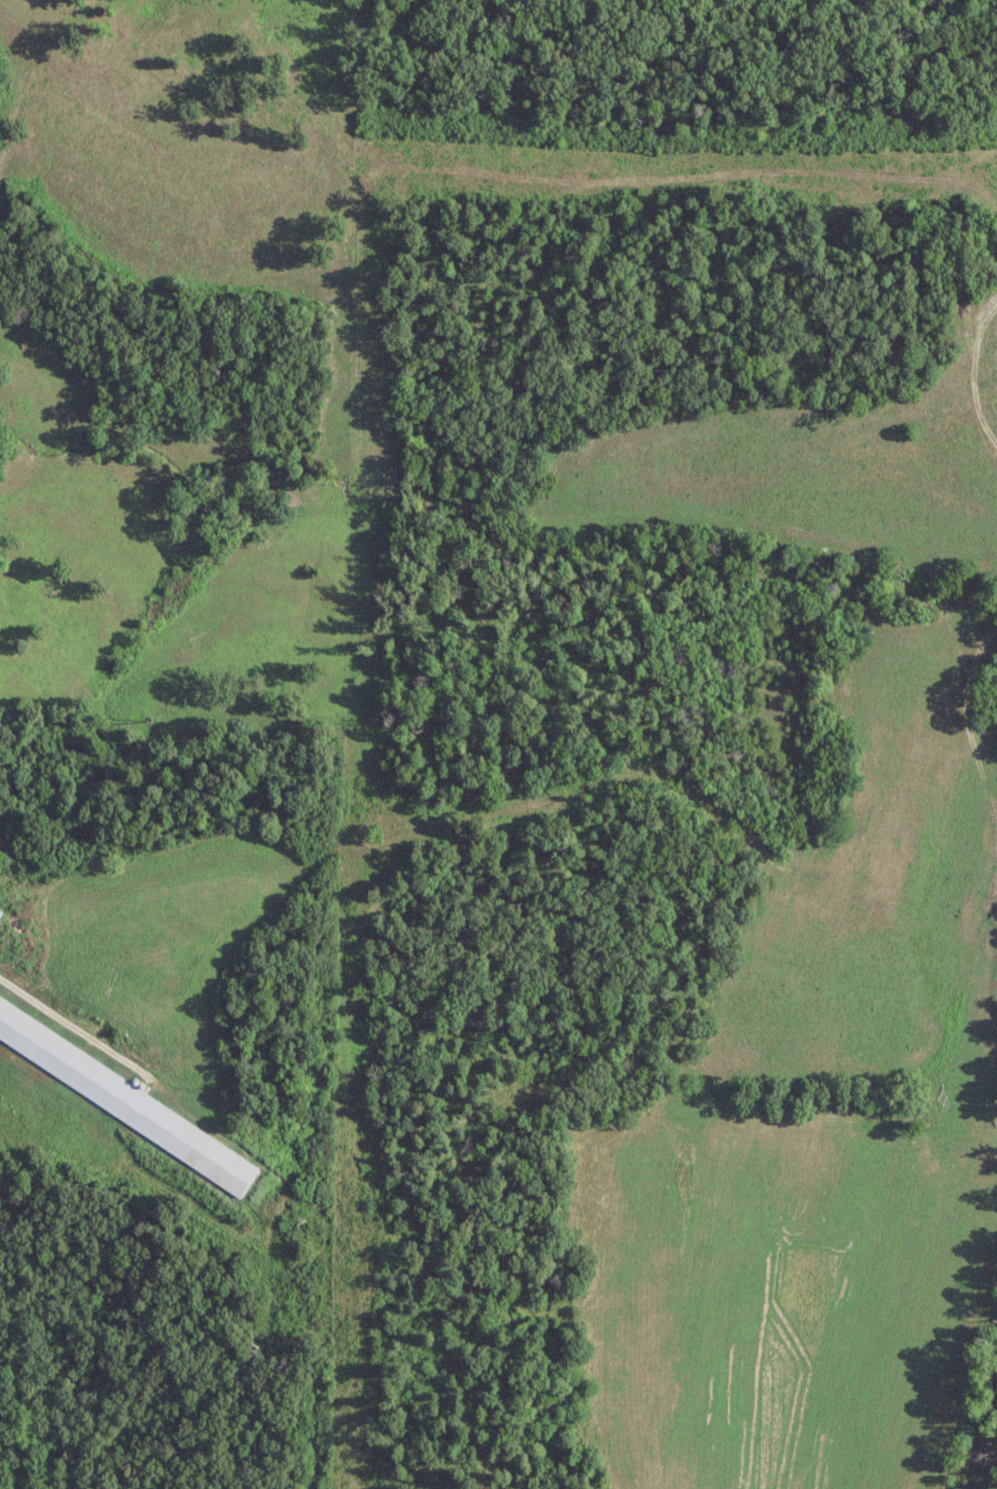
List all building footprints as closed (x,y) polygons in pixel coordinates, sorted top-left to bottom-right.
[(0,1000),(0,1041),(246,1194),(265,1165),(0,1000)]
